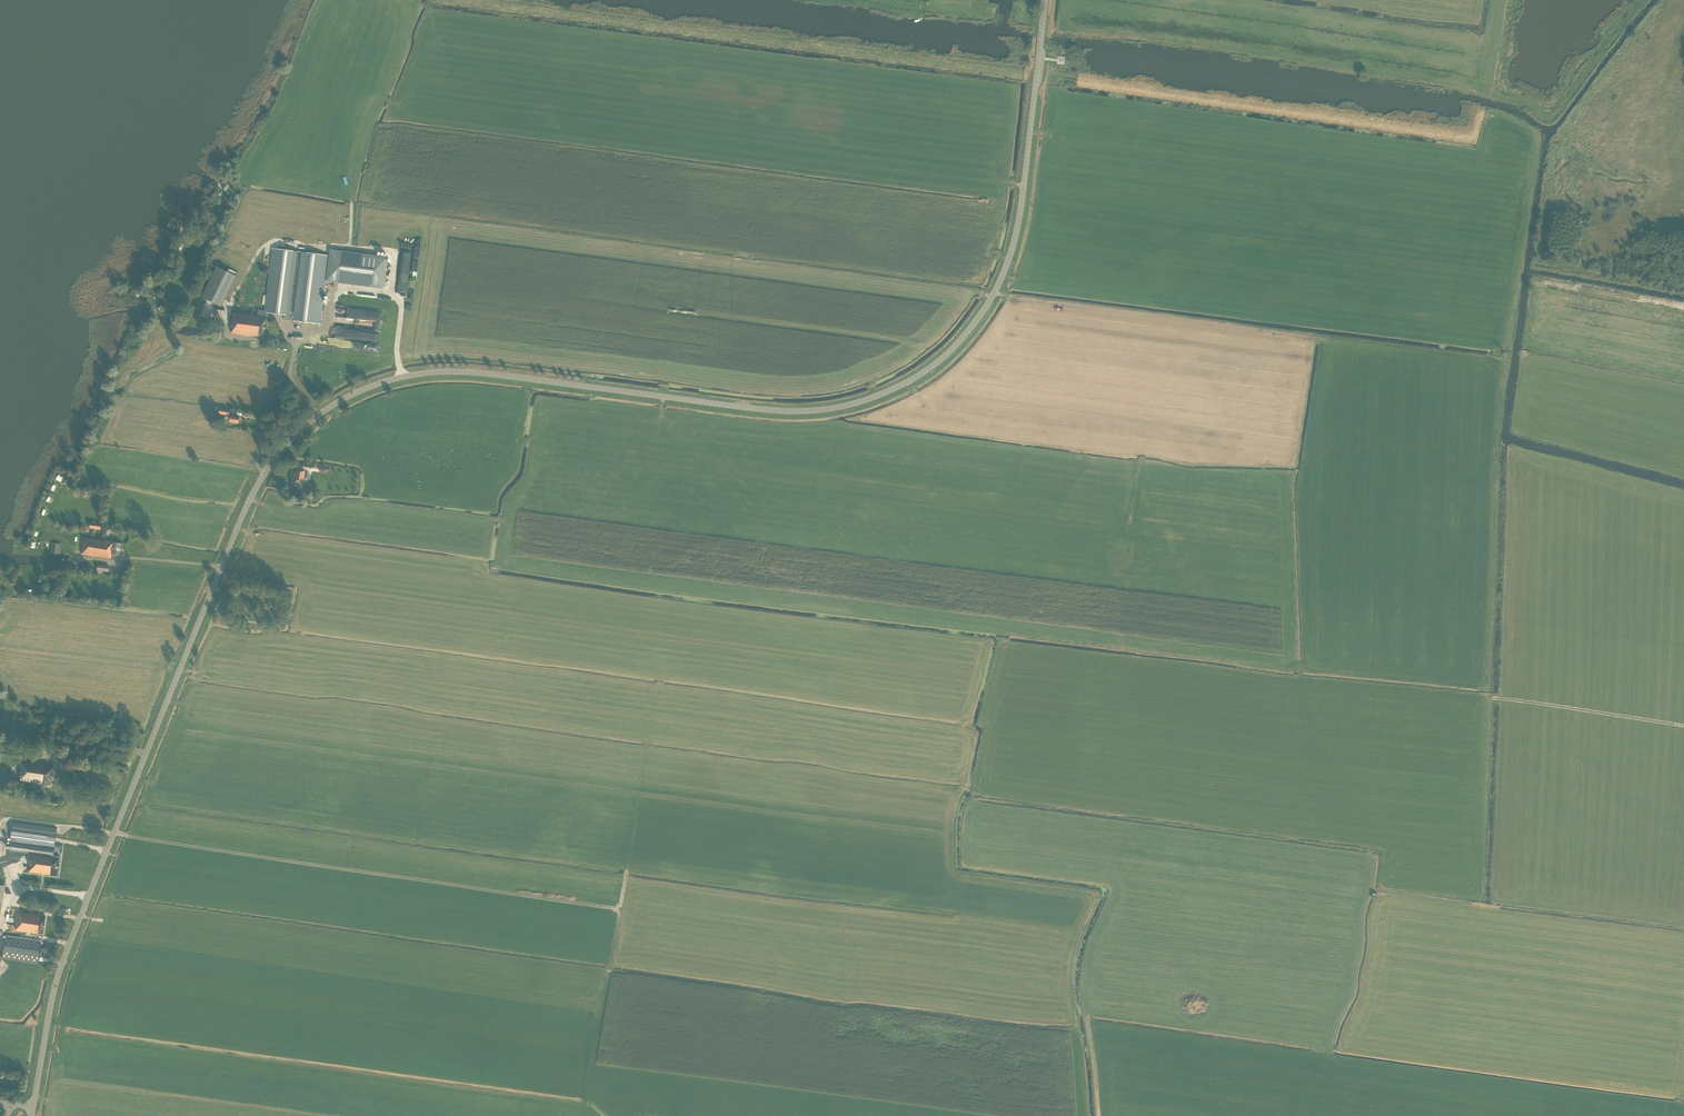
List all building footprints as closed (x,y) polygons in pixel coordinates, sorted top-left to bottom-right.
[(386,258),(331,251),(330,256),(328,256),(328,255),(273,248),(266,311),(258,310),(257,315),(233,312),(231,328),(232,328),(232,333),(252,336),(253,335),(257,336),(257,335),(264,336),(267,317),(266,317),(267,313),(289,315),(289,320),(320,324),(325,279),(327,279),(328,280),(382,287),(384,273),(385,271),(386,269),(386,267),(385,264),(386,258)] [(236,276),(216,267),(201,297),(221,307),(236,276)] [(201,304),(203,298),(194,295),(192,300),(201,304)] [(377,330),(378,320),(331,315),(330,326),(365,329),(365,335),(374,335),(374,330),(377,330)] [(301,385),(298,387),(304,394),(307,392),(301,385)] [(229,410),(222,409),(219,408),(218,413),(225,415),(224,421),(229,422),(238,423),(240,417),(230,415),(228,415),(229,410)] [(305,470),(296,469),(295,481),(303,483),(305,470)] [(111,554),(119,555),(121,543),(113,542),(112,541),(84,537),(81,554),(111,558),(111,554)] [(60,554),(61,544),(52,543),(50,552),(60,554)] [(31,723),(13,720),(12,733),(29,735),(31,723)] [(47,785),(51,785),(54,765),(38,762),(22,760),(19,780),(32,782),(42,784),(42,783),(44,783),(44,785),(47,786),(47,785)] [(54,847),(57,828),(13,822),(10,840),(31,843),(29,858),(30,858),(28,872),(57,875),(58,871),(60,857),(51,855),(51,850),(54,850),(54,847)] [(43,936),(45,918),(38,917),(39,913),(33,912),(33,916),(18,914),(14,936),(6,935),(3,958),(38,964),(42,935),(43,936)]
